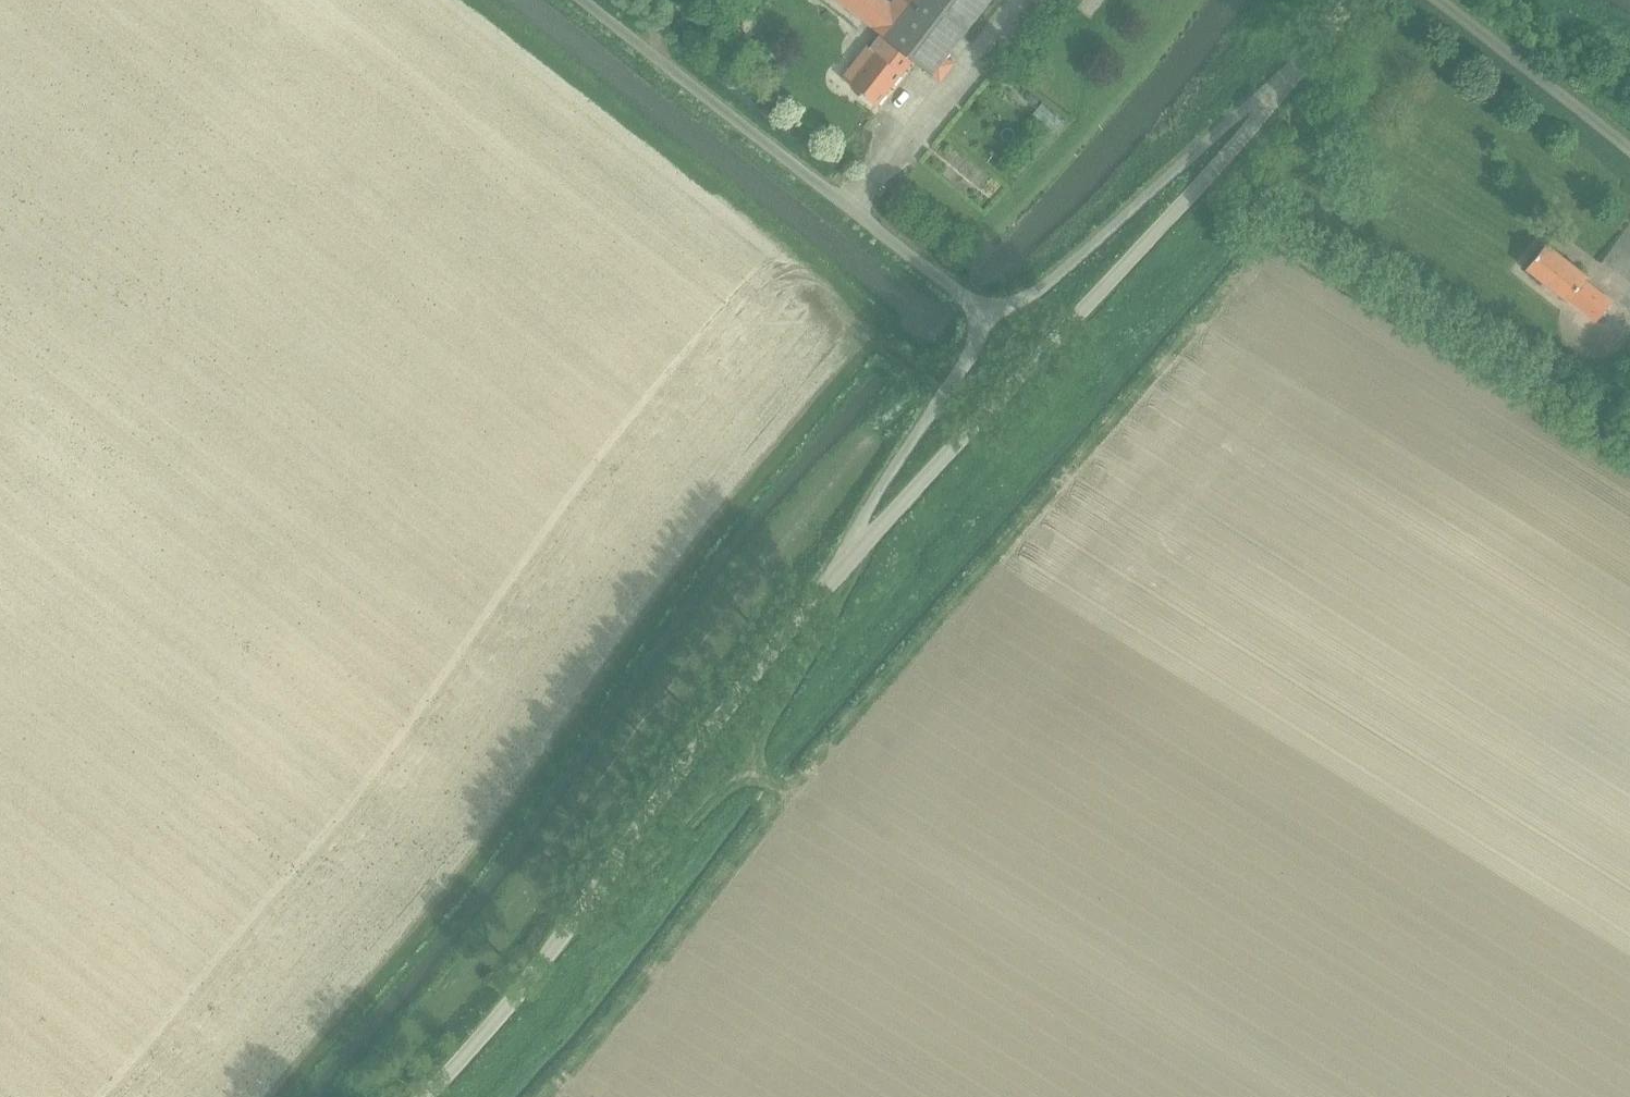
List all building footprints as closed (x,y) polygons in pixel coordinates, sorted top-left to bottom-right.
[(912,59),(932,74),(990,0),(894,0),(891,4),(886,0),(838,0),(873,27),(872,28),(882,35),(871,49),(867,46),(842,78),(876,105),(912,59)] [(1567,301),(1568,299),(1596,322),(1612,302),(1584,280),(1587,276),(1546,244),(1526,269),(1567,301)]
